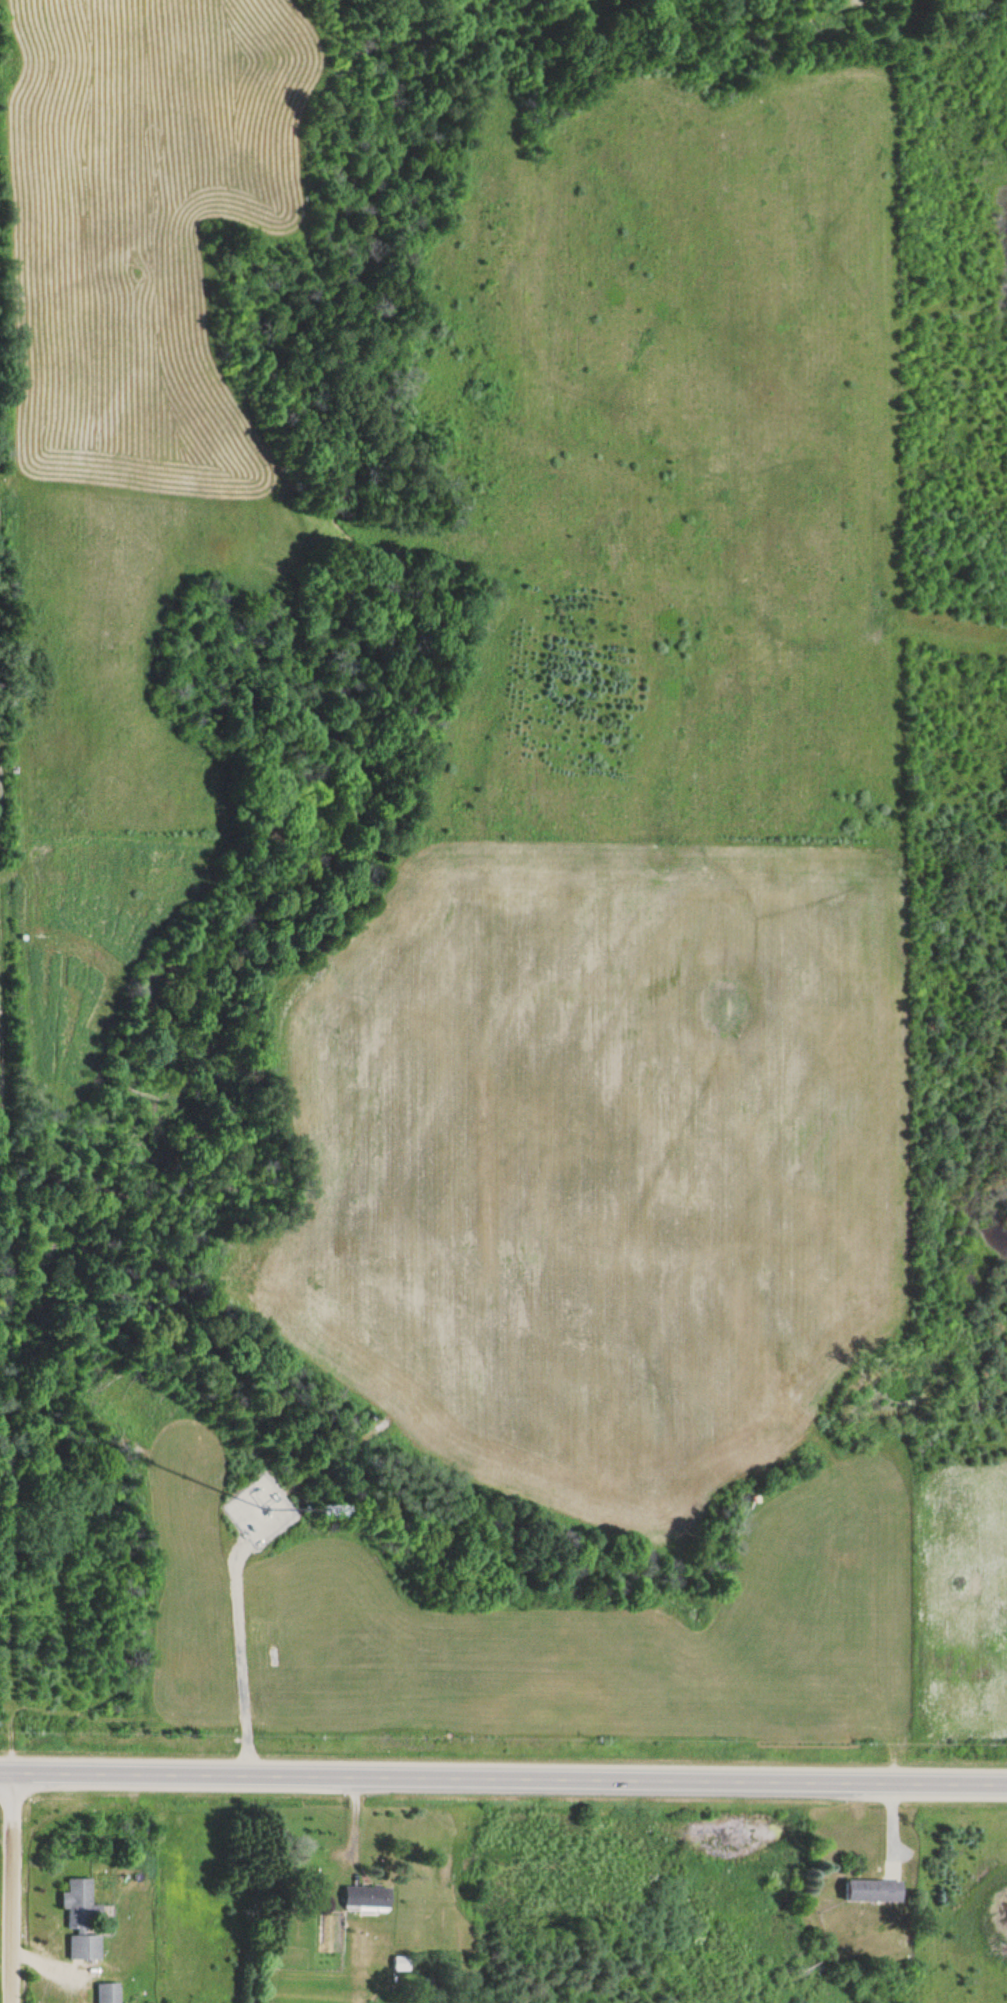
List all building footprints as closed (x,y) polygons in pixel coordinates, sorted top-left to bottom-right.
[(55,1909),(63,1909),(63,1928),(82,1928),(82,1913),(93,1914),(93,1903),(89,1903),(89,1878),(63,1878),(63,1892),(56,1892),(55,1909)] [(897,1881),(838,1881),(838,1903),(897,1903),(897,1881)] [(337,1907),(386,1907),(386,1887),(337,1887),(337,1907)] [(64,1935),(64,1958),(97,1958),(97,1935),(64,1935)] [(407,1956),(387,1956),(387,1970),(407,1970),(407,1956)] [(112,1988),(105,1988),(105,1999),(94,1999),(94,2002),(112,2002),(112,1988)]
